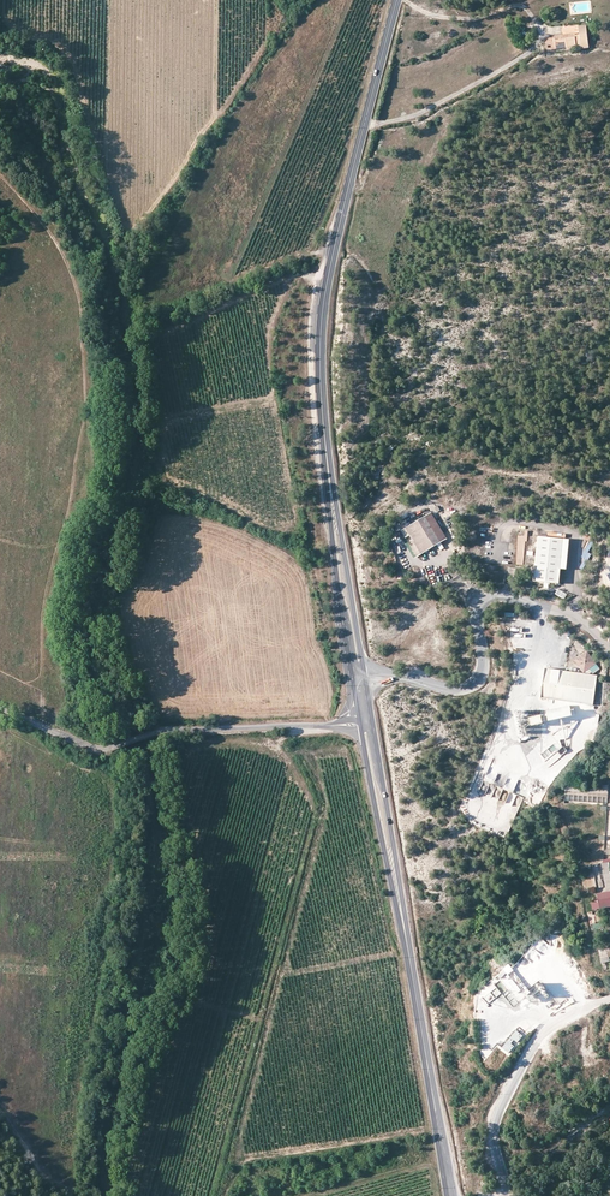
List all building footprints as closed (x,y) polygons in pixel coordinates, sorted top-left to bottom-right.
[(554,37),(546,38),(547,51),(568,48),(568,50),(572,50),(572,47),(581,46),(582,49),(589,48),(586,25),(579,26),(580,35),(576,35),(576,33),(570,33),(570,38),(555,39),(554,37)] [(432,513),(402,530),(408,541),(412,539),(415,544),(411,546),(417,556),(447,538),(432,513)] [(525,565),(526,531),(517,531),(516,565),(525,565)] [(561,569),(563,539),(538,536),(534,581),(559,583),(561,569)] [(569,540),(563,539),(561,569),(566,569),(569,540)] [(565,600),(567,594),(557,590),(555,596),(565,600)] [(587,652),(575,660),(584,671),(595,663),(587,652)] [(546,669),(542,698),(593,704),(597,675),(546,669)] [(568,708),(545,714),(546,719),(539,721),(540,725),(547,723),(547,724),(574,718),(572,712),(569,712),(568,708)] [(544,758),(556,750),(552,745),(541,754),(544,758)] [(608,793),(608,784),(596,784),(596,788),(565,787),(565,791),(608,793)] [(607,862),(601,863),(608,900),(609,900),(609,878),(607,862)] [(609,909),(609,900),(608,900),(598,902),(600,911),(609,909)] [(593,913),(600,911),(598,902),(591,903),(593,913)] [(550,935),(550,948),(564,948),(564,935),(550,935)] [(601,960),(604,971),(609,970),(608,959),(601,960)] [(528,990),(510,966),(497,976),(500,981),(495,984),(513,1008),(527,998),(531,1004),(536,1000),(528,990)] [(519,1028),(500,1050),(509,1057),(527,1034),(519,1028)] [(494,1049),(484,1053),(490,1067),(500,1062),(494,1049)]
